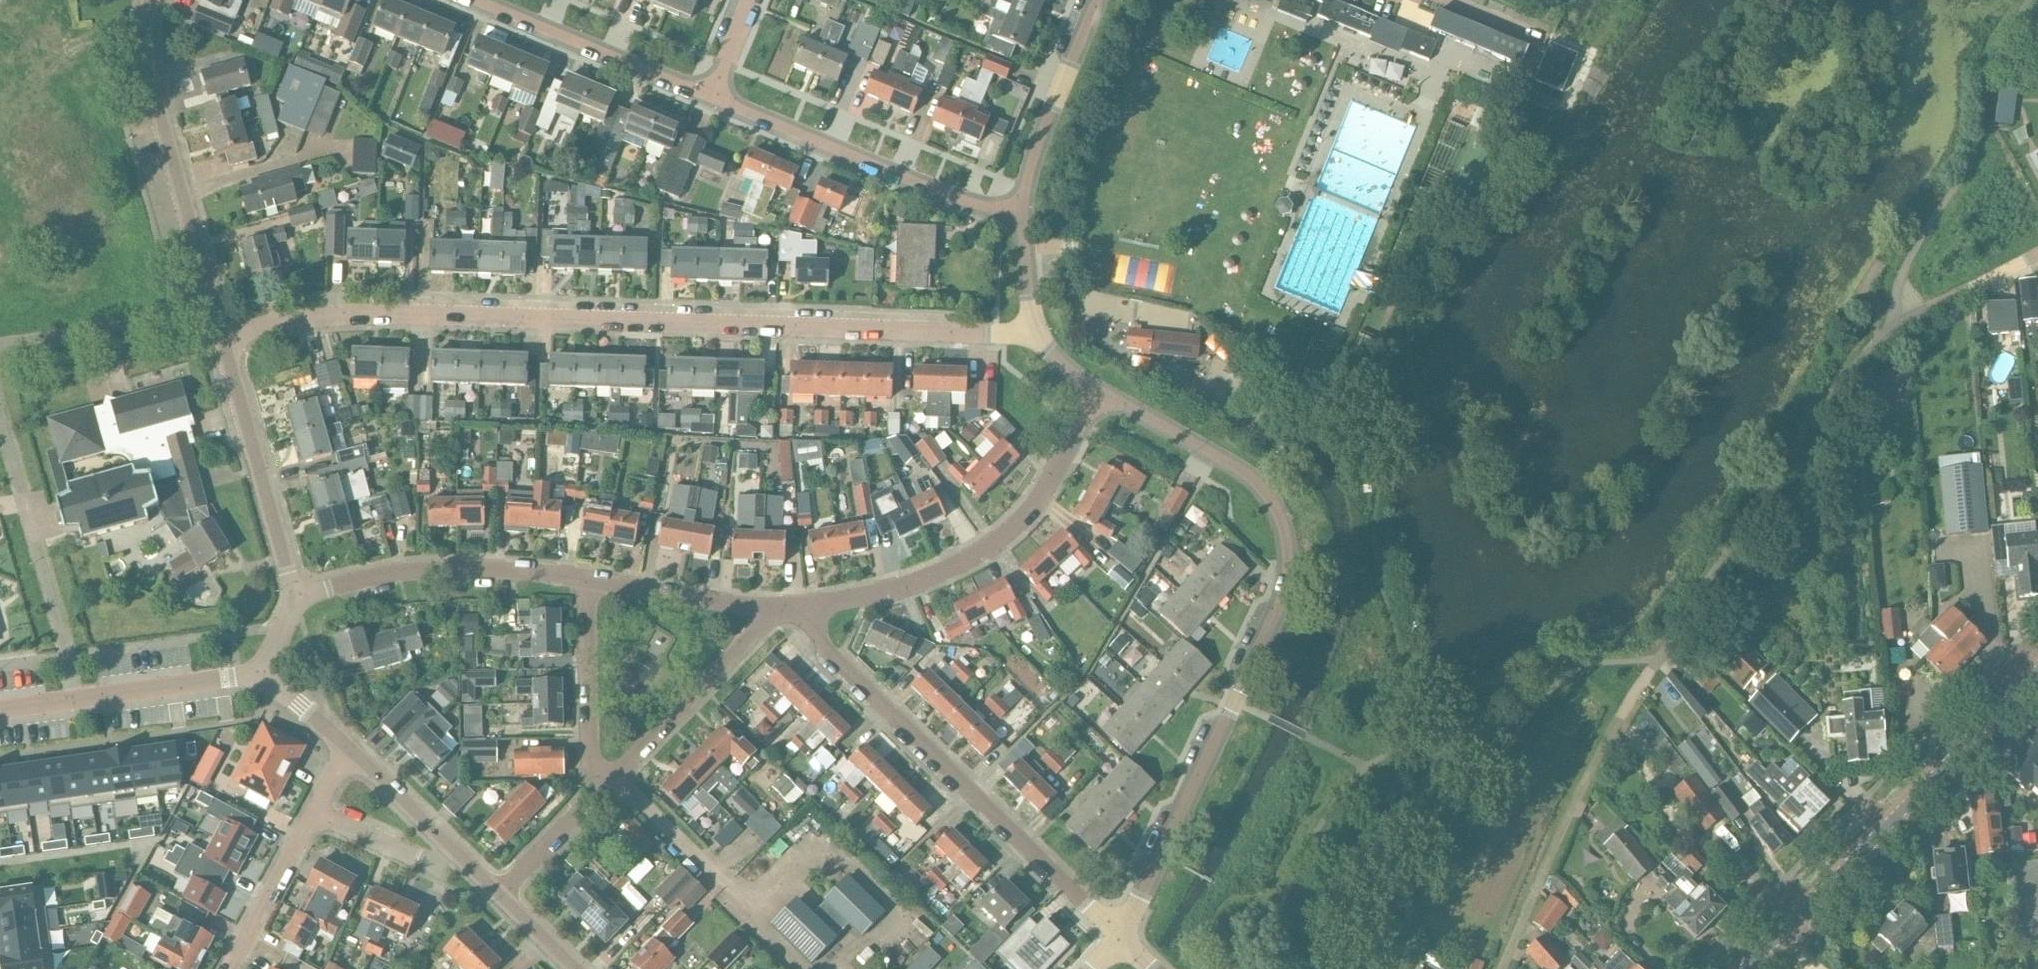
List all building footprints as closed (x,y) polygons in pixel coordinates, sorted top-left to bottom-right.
[(201,2),(193,22),(230,37),(244,3),(235,0),(196,0),(201,2)] [(271,10),(289,18),(296,0),(276,0),(271,10)] [(320,9),(323,0),(299,0),(320,9)] [(320,9),(345,19),(337,37),(353,43),(365,13),(350,6),(352,0),(323,0),(320,9)] [(386,0),(378,19),(374,28),(398,38),(409,10),(386,0)] [(667,9),(671,0),(646,0),(667,9)] [(667,9),(691,18),(698,0),(671,0),(667,9)] [(817,75),(843,11),(843,10),(847,0),(816,0),(816,1),(835,8),(829,22),(828,21),(817,46),(804,40),(794,65),(817,75)] [(897,12),(909,17),(916,0),(902,0),(897,12)] [(1044,5),(1033,0),(995,0),(1012,7),(1008,15),(1035,26),(1044,5)] [(1307,23),(1312,10),(1287,0),(1282,0),(1280,6),(1278,11),(1280,12),(1307,23)] [(1316,1),(1323,3),(1318,16),(1371,38),(1369,42),(1399,55),(1401,50),(1429,62),(1437,43),(1427,39),(1409,31),(1393,25),(1389,23),(1378,19),(1370,15),(1359,11),(1348,6),(1332,0),(1317,0),(1316,1)] [(1025,49),(1035,26),(1008,15),(1008,16),(983,6),(979,15),(994,21),(983,48),(1010,60),(1016,45),(1025,49)] [(792,7),(788,18),(795,20),(799,10),(792,7)] [(409,10),(398,38),(420,47),(432,19),(409,10)] [(1438,12),(1430,31),(1521,68),(1529,49),(1438,12)] [(455,29),(432,19),(420,47),(443,57),(455,29)] [(860,22),(847,54),(868,62),(880,31),(860,22)] [(837,25),(817,75),(838,83),(846,65),(848,59),(835,53),(845,28),(843,27),(837,25)] [(908,25),(899,48),(911,53),(920,30),(908,25)] [(952,27),(950,32),(960,36),(963,31),(952,27)] [(254,41),(241,36),(237,44),(251,49),(254,41)] [(947,64),(955,43),(942,38),(934,59),(945,64),(947,64)] [(347,71),(360,76),(373,45),(359,39),(349,62),(351,63),(347,71)] [(469,66),(492,76),(503,49),(480,39),(469,66)] [(883,68),(892,46),(880,41),(870,63),(883,68)] [(1538,71),(1534,80),(1562,92),(1578,55),(1549,43),(1538,71)] [(299,54),(286,48),(280,58),(294,65),(299,54)] [(526,58),(503,49),(492,76),(515,85),(526,58)] [(866,95),(889,105),(910,55),(900,51),(890,75),(889,75),(888,79),(875,73),(866,95)] [(391,52),(386,66),(397,71),(403,57),(391,52)] [(910,55),(889,105),(913,114),(922,93),(908,87),(920,59),(910,55)] [(976,83),(955,132),(980,142),(990,116),(976,111),(992,74),(1007,79),(1012,67),(988,57),(979,76),(976,83)] [(526,58),(515,85),(509,100),(526,107),(516,130),(513,139),(527,145),(531,137),(532,137),(536,126),(541,114),(532,110),(538,95),(549,68),(526,58)] [(244,61),(221,67),(202,73),(206,87),(202,88),(204,95),(208,94),(209,98),(217,95),(218,100),(241,93),(240,89),(251,86),(244,61)] [(947,64),(945,64),(936,86),(948,90),(957,68),(947,64)] [(325,82),(294,68),(291,67),(277,101),(286,105),(279,123),(304,133),(325,82)] [(436,71),(430,85),(441,89),(447,75),(436,71)] [(555,81),(541,114),(536,126),(548,131),(559,105),(581,114),(592,86),(570,76),(566,85),(555,81)] [(453,78),(447,92),(458,96),(464,82),(453,78)] [(932,122),(955,132),(976,83),(965,78),(956,102),(943,96),(932,122)] [(591,149),(603,154),(622,109),(611,104),(615,95),(592,86),(581,114),(602,122),(591,149)] [(1486,86),(1477,107),(1500,117),(1503,111),(1509,96),(1508,95),(1486,86)] [(1536,92),(1532,103),(1553,112),(1558,101),(1536,92)] [(204,108),(211,132),(242,124),(235,101),(242,99),(241,93),(218,100),(219,104),(204,108)] [(258,108),(261,119),(274,115),(269,95),(256,99),(258,108)] [(497,97),(492,110),(503,115),(509,101),(497,97)] [(2007,103),(2001,105),(2008,121),(2015,118),(2007,103)] [(633,113),(622,109),(603,154),(598,166),(610,170),(620,146),(622,141),(644,150),(647,142),(648,143),(660,113),(637,104),(633,113)] [(1547,119),(1542,116),(1527,109),(1523,116),(1543,127),(1547,119)] [(683,123),(660,113),(648,143),(665,150),(663,155),(668,157),(655,188),(667,193),(690,137),(679,132),(683,123)] [(279,134),(274,115),(261,119),(266,137),(279,134)] [(431,121),(424,137),(458,151),(465,135),(431,121)] [(242,124),(211,132),(217,155),(226,153),(230,168),(257,161),(253,144),(248,146),(242,124)] [(383,156),(412,168),(420,149),(392,136),(383,156)] [(698,165),(703,150),(706,143),(690,137),(667,193),(680,198),(693,166),(696,168),(698,165)] [(354,139),(353,174),(376,175),(377,140),(354,139)] [(428,147),(427,162),(439,162),(440,148),(428,147)] [(728,160),(703,150),(698,165),(722,175),(728,160)] [(492,151),(491,158),(502,161),(504,155),(492,151)] [(729,220),(734,221),(745,223),(749,224),(775,161),(751,151),(743,172),(756,177),(744,208),(723,203),(719,217),(729,220)] [(2029,158),(2037,174),(2037,153),(2029,158)] [(524,157),(521,166),(531,170),(533,164),(531,160),(524,157)] [(775,161),(749,224),(754,225),(760,227),(762,221),(777,185),(790,191),(799,171),(775,161)] [(299,168),(276,174),(257,180),(259,186),(242,190),(249,215),(297,202),(295,193),(305,191),(304,187),(316,184),(312,167),(299,170),(299,168)] [(599,167),(592,184),(604,189),(611,172),(599,167)] [(365,197),(378,193),(375,179),(361,183),(365,197)] [(544,184),(544,193),(569,194),(570,188),(570,186),(547,181),(544,184)] [(790,218),(789,221),(793,223),(811,231),(823,235),(829,222),(823,220),(828,207),(839,212),(854,218),(862,197),(848,191),(823,181),(812,206),(798,200),(791,216),(790,218)] [(602,191),(602,200),(610,200),(610,191),(602,191)] [(773,225),(785,230),(789,221),(797,200),(786,196),(773,225)] [(419,222),(420,197),(407,197),(406,221),(419,222)] [(614,224),(624,224),(624,200),(615,199),(615,208),(614,208),(614,224)] [(624,224),(634,224),(634,209),(633,209),(633,201),(624,200),(624,224)] [(895,200),(890,216),(904,220),(909,203),(895,200)] [(576,270),(577,239),(577,222),(578,207),(578,202),(568,202),(567,230),(542,229),(541,258),(552,259),(552,270),(576,270)] [(480,244),(479,275),(501,276),(504,206),(503,206),(503,209),(494,208),(493,227),(492,245),(480,244)] [(313,207),(289,214),(293,228),(317,222),(313,207)] [(586,208),(578,207),(577,222),(586,222),(586,208)] [(447,226),(457,226),(457,212),(447,212),(447,226)] [(457,212),(457,226),(467,227),(468,212),(457,212)] [(503,213),(501,276),(525,277),(526,258),(537,258),(537,238),(538,229),(526,229),(526,232),(517,231),(511,231),(511,229),(512,229),(512,214),(503,213)] [(687,233),(698,234),(698,219),(688,218),(687,233)] [(328,219),(327,237),(327,257),(343,257),(344,220),(328,219)] [(698,219),(698,234),(708,234),(708,219),(698,219)] [(720,283),(743,283),(745,223),(734,221),(734,229),(733,253),(721,252),(720,283)] [(785,230),(784,232),(801,235),(802,231),(790,229),(793,223),(789,221),(785,230)] [(349,263),(377,264),(378,233),(378,223),(363,223),(363,232),(350,232),(349,263)] [(749,224),(745,223),(743,283),(766,284),(766,276),(778,277),(779,254),(757,254),(758,239),(754,239),(754,225),(749,224)] [(378,233),(377,264),(405,265),(406,224),(390,224),(390,233),(378,233)] [(936,228),(899,226),(896,288),(926,289),(927,276),(929,276),(929,271),(927,271),(927,260),(935,261),(936,228)] [(321,227),(313,229),(316,239),(324,237),(321,227)] [(283,229),(269,233),(250,238),(251,244),(243,246),(251,276),(282,268),(277,253),(271,254),(269,247),(275,245),(275,244),(287,241),(283,229)] [(780,231),(779,254),(791,255),(791,267),(797,267),(797,285),(828,286),(829,263),(817,263),(818,242),(802,242),(802,235),(801,235),(784,232),(780,231)] [(869,241),(866,249),(874,251),(877,243),(876,242),(878,237),(874,233),(869,234),(867,239),(869,241)] [(591,240),(577,239),(576,270),(599,271),(600,234),(591,234),(591,240)] [(599,271),(622,272),(623,241),(601,240),(601,234),(600,234),(599,271)] [(623,241),(622,272),(646,273),(647,241),(623,241)] [(432,243),(432,254),(431,274),(455,274),(456,243),(432,243)] [(455,274),(479,275),(480,244),(456,243),(455,274)] [(857,248),(849,263),(865,271),(873,256),(857,248)] [(672,281),(696,282),(697,252),(673,251),(672,281)] [(697,252),(696,282),(720,283),(721,252),(697,252)] [(2034,277),(2020,278),(2021,281),(2021,284),(2022,300),(2024,317),(2037,315),(2036,299),(2034,277)] [(2018,332),(2015,302),(1990,304),(1993,335),(2018,332)] [(1082,323),(1080,335),(1095,337),(1095,336),(1097,326),(1082,323)] [(1153,332),(1129,330),(1127,348),(1151,350),(1151,354),(1198,359),(1200,338),(1153,332)] [(353,381),(381,382),(382,352),(354,351),(353,381)] [(410,353),(382,352),(381,382),(381,390),(408,391),(410,353)] [(434,354),(433,374),(433,384),(456,385),(457,354),(434,354)] [(457,354),(456,385),(479,386),(480,355),(457,354)] [(480,355),(479,386),(503,386),(504,356),(480,355)] [(504,356),(503,386),(527,387),(528,357),(504,356)] [(574,388),(575,358),(552,357),(551,375),(541,374),(540,390),(548,390),(551,387),(574,388)] [(599,359),(575,358),(574,388),(598,389),(599,359)] [(620,360),(599,359),(598,389),(611,389),(610,432),(620,433),(620,407),(621,390),(619,390),(620,360)] [(646,360),(620,360),(619,390),(621,390),(654,391),(655,372),(645,372),(646,360)] [(338,361),(325,365),(332,387),(344,384),(338,361)] [(692,392),(693,362),(670,361),(669,373),(660,372),(659,391),(692,392)] [(716,363),(693,362),(692,392),(715,393),(716,363)] [(736,437),(739,411),(739,394),(740,364),(716,363),(715,393),(729,393),(728,426),(733,426),(733,437),(736,437)] [(739,411),(748,411),(760,395),(763,395),(764,364),(740,364),(739,394),(739,411)] [(315,368),(321,390),(332,387),(325,365),(315,368)] [(791,395),(816,396),(817,366),(792,365),(791,395)] [(817,366),(816,396),(841,397),(842,367),(817,366)] [(842,367),(841,397),(865,398),(866,368),(842,367)] [(866,368),(865,398),(890,398),(891,369),(866,368)] [(916,369),(915,389),(915,393),(926,393),(926,403),(927,403),(926,430),(939,430),(939,429),(941,370),(916,369)] [(941,370),(939,429),(950,429),(950,419),(951,394),(966,394),(967,371),(941,370)] [(143,457),(190,446),(195,444),(188,418),(190,417),(181,383),(112,402),(113,405),(94,410),(94,408),(49,420),(57,448),(47,453),(58,490),(69,487),(63,466),(105,455),(106,458),(115,456),(119,456),(123,456),(126,458),(129,462),(132,466),(132,469),(145,466),(143,457)] [(980,384),(979,410),(995,411),(996,385),(980,384)] [(2020,384),(2008,386),(2009,399),(2022,397),(2020,384)] [(288,410),(296,437),(325,429),(324,428),(314,392),(296,397),(299,407),(288,410)] [(419,420),(420,398),(408,397),(407,420),(417,420),(419,420)] [(420,398),(419,420),(432,421),(433,399),(420,398)] [(446,402),(445,417),(455,418),(456,402),(446,402)] [(466,403),(456,402),(455,418),(465,418),(466,403)] [(492,419),(502,419),(502,404),(492,403),(492,419)] [(512,404),(502,404),(502,419),(512,419),(512,404)] [(364,416),(360,405),(351,408),(354,419),(364,416)] [(563,423),(563,424),(573,424),(573,421),(574,406),(564,405),(563,423)] [(584,406),(574,406),(573,421),(584,422),(584,406)] [(631,407),(620,407),(620,433),(630,433),(631,407)] [(692,410),(681,409),(681,424),(682,424),(682,430),(691,431),(692,410)] [(702,410),(692,410),(691,431),(701,431),(702,410)] [(739,411),(736,437),(748,438),(748,411),(739,411)] [(801,422),(793,422),(794,411),(780,411),(780,434),(801,434),(801,422)] [(815,412),(815,427),(829,427),(829,412),(815,412)] [(840,413),(839,427),(853,428),(853,413),(840,413)] [(641,414),(641,431),(652,431),(653,414),(641,414)] [(864,428),(865,428),(877,429),(877,414),(864,414),(864,428)] [(889,436),(899,437),(900,415),(890,415),(889,436)] [(419,420),(417,420),(417,425),(419,425),(419,434),(430,434),(430,431),(435,432),(436,422),(432,422),(432,421),(419,420)] [(325,429),(296,437),(303,463),(332,456),(328,440),(342,436),(343,435),(344,434),(341,424),(324,428),(325,429)] [(402,424),(401,437),(415,437),(415,424),(413,424),(402,424)] [(969,426),(960,435),(967,441),(975,432),(969,426)] [(1006,442),(991,428),(983,436),(996,449),(983,462),(1000,479),(1020,458),(1004,443),(1006,442)] [(459,430),(458,445),(471,445),(471,430),(459,430)] [(620,436),(583,430),(582,444),(600,446),(600,448),(618,450),(620,436)] [(500,431),(499,446),(510,446),(514,442),(514,432),(500,431)] [(548,431),(546,448),(565,449),(564,455),(579,457),(581,434),(548,431)] [(433,433),(433,447),(454,448),(455,434),(433,433)] [(946,459),(929,436),(916,446),(933,469),(946,459)] [(925,468),(904,439),(890,449),(904,468),(896,472),(900,482),(910,477),(911,478),(925,468)] [(790,442),(780,443),(783,482),(792,481),(790,442)] [(370,457),(366,445),(336,453),(340,466),(370,457)] [(822,445),(793,450),(795,460),(802,459),(803,463),(824,460),(822,445)] [(132,469),(69,487),(58,490),(60,500),(57,502),(66,534),(80,533),(82,540),(149,522),(147,514),(157,509),(185,502),(189,517),(208,512),(206,507),(207,507),(190,446),(143,457),(145,466),(132,469)] [(705,446),(702,463),(716,466),(719,449),(705,446)] [(404,460),(417,460),(416,447),(403,447),(404,460)] [(1980,454),(1939,458),(1946,536),(1988,532),(1980,454)] [(739,455),(739,470),(757,471),(758,456),(739,455)] [(317,514),(346,506),(371,499),(363,471),(369,470),(367,465),(371,463),(370,457),(340,466),(318,472),(321,483),(309,486),(317,514)] [(649,459),(645,476),(658,478),(661,461),(649,459)] [(979,500),(1000,479),(983,462),(968,477),(955,463),(947,471),(962,486),(964,484),(979,500)] [(1104,466),(1089,492),(1109,504),(1121,510),(1130,492),(1136,495),(1146,478),(1116,462),(1111,470),(1104,466)] [(505,527),(531,529),(534,493),(509,492),(509,481),(512,481),(513,464),(497,463),(497,469),(496,493),(507,493),(507,502),(507,501),(505,527)] [(485,493),(496,493),(497,469),(483,468),(483,492),(458,491),(458,502),(457,502),(457,528),(485,527),(485,493)] [(418,482),(418,486),(418,493),(430,493),(430,471),(420,471),(421,482),(418,482)] [(945,518),(936,500),(932,492),(928,494),(921,479),(912,484),(919,498),(910,502),(923,528),(945,518)] [(534,493),(531,529),(561,531),(563,505),(550,504),(551,486),(535,485),(534,493)] [(562,498),(575,499),(576,487),(563,485),(562,498)] [(873,514),(871,498),(869,485),(855,488),(861,516),(873,514)] [(662,521),(657,548),(709,558),(714,531),(706,530),(707,524),(710,524),(716,494),(673,486),(668,516),(671,517),(669,523),(662,521)] [(576,487),(575,499),(587,501),(588,493),(589,488),(576,487)] [(1175,517),(1178,513),(1188,496),(1176,489),(1164,510),(1153,528),(1164,535),(1175,517)] [(900,539),(923,528),(910,502),(901,506),(895,492),(882,498),(880,493),(871,498),(873,514),(876,526),(891,519),(900,539)] [(1100,520),(1109,504),(1089,492),(1075,516),(1094,527),(1093,529),(1111,539),(1116,530),(1100,520)] [(405,493),(391,497),(397,520),(411,516),(405,493)] [(799,516),(797,516),(798,528),(801,528),(812,526),(809,494),(797,495),(799,516)] [(581,534),(608,539),(613,514),(616,497),(601,495),(601,496),(600,504),(587,501),(585,509),(581,534)] [(639,510),(652,512),(654,500),(641,497),(639,510)] [(733,534),(732,561),(785,563),(786,536),(778,535),(779,529),(782,529),(783,498),(739,497),(739,514),(738,528),(741,528),(741,534),(733,534)] [(386,498),(374,502),(381,524),(392,521),(386,498)] [(654,500),(652,512),(664,515),(667,503),(654,500)] [(185,502),(157,509),(176,541),(181,539),(189,553),(170,564),(180,580),(199,568),(201,571),(231,552),(212,520),(210,521),(208,512),(189,517),(185,502)] [(429,528),(457,528),(457,502),(429,502),(429,528)] [(346,506),(317,514),(324,540),(353,532),(346,506)] [(370,508),(358,511),(361,522),(373,519),(370,508)] [(613,514),(608,539),(611,539),(620,541),(619,546),(634,549),(635,544),(636,544),(637,536),(639,524),(640,519),(639,518),(613,514)] [(1184,517),(1177,530),(1185,535),(1192,522),(1184,517)] [(2009,568),(2017,567),(2020,598),(2037,596),(2037,551),(2035,523),(2004,526),(2009,568)] [(864,524),(837,529),(841,556),(869,551),(864,524)] [(378,527),(368,530),(370,537),(380,535),(378,527)] [(814,561),(841,556),(837,529),(809,535),(814,561)] [(1063,531),(1042,551),(1057,568),(1072,555),(1084,569),(1093,561),(1080,546),(1078,547),(1063,531)] [(1131,539),(1124,547),(1118,542),(1108,555),(1133,575),(1143,562),(1142,561),(1149,553),(1131,539)] [(1170,542),(1161,557),(1168,561),(1176,546),(1170,542)] [(1247,572),(1248,572),(1219,546),(1199,569),(1228,594),(1224,590),(1232,581),(1237,583),(1247,572)] [(1034,588),(1048,603),(1055,595),(1043,582),(1057,568),(1042,551),(1021,570),(1035,586),(1034,588)] [(1944,565),(1929,566),(1931,591),(1945,590),(1944,565)] [(1117,567),(1108,577),(1124,590),(1132,580),(1117,567)] [(1228,594),(1199,569),(1180,590),(1204,612),(1212,603),(1217,605),(1227,594),(1228,594)] [(1005,581),(979,594),(990,616),(1008,607),(1016,623),(1027,618),(1017,599),(1015,600),(1005,581)] [(1146,587),(1135,599),(1145,608),(1156,596),(1146,587)] [(1196,622),(1204,612),(1180,590),(1160,613),(1188,639),(1189,638),(1199,626),(1196,622)] [(990,616),(979,594),(954,608),(962,622),(945,631),(950,641),(971,630),(969,627),(990,616)] [(1137,602),(1129,611),(1140,620),(1148,612),(1137,602)] [(1950,608),(1931,627),(1954,650),(1951,654),(1963,666),(1986,644),(1950,608)] [(1901,639),(1898,610),(1879,612),(1881,631),(1885,631),(1886,640),(1901,639)] [(560,612),(519,612),(519,627),(532,626),(532,635),(561,634),(560,612)] [(459,635),(479,635),(479,616),(459,617),(459,635)] [(1041,616),(1028,623),(1032,631),(1046,624),(1041,616)] [(877,624),(868,645),(895,657),(895,656),(908,661),(916,642),(904,637),(904,636),(877,624)] [(1925,659),(1934,668),(1948,682),(1963,666),(1951,654),(1954,650),(1931,627),(1918,641),(1931,654),(1925,659)] [(335,638),(344,668),(363,663),(365,673),(403,662),(401,655),(423,648),(419,634),(412,636),(409,628),(365,640),(363,630),(335,638)] [(561,657),(561,634),(532,635),(533,644),(520,645),(520,658),(561,657)] [(1129,644),(1120,637),(1110,648),(1118,656),(1129,644)] [(1744,690),(1767,667),(1738,638),(1715,661),(1744,690)] [(915,655),(923,659),(935,646),(923,639),(915,655)] [(1211,667),(1196,654),(1182,642),(1162,664),(1187,686),(1195,677),(1200,679),(1210,668),(1211,667)] [(966,649),(956,658),(958,661),(959,660),(966,667),(967,668),(980,655),(974,649),(966,649)] [(478,653),(461,653),(461,670),(478,670),(478,653)] [(1692,655),(1682,664),(1702,684),(1711,675),(1692,655)] [(946,689),(957,678),(966,667),(959,660),(958,661),(950,668),(947,665),(934,677),(927,670),(911,687),(931,706),(947,689),(946,689)] [(1143,686),(1171,711),(1181,700),(1178,695),(1187,686),(1162,664),(1143,686)] [(750,731),(754,727),(762,719),(764,717),(772,708),(783,697),(799,681),(784,665),(768,682),(761,689),(770,698),(766,702),(745,726),(750,731)] [(967,668),(966,667),(957,678),(964,685),(974,675),(967,668)] [(1675,670),(1667,678),(1700,721),(1712,711),(1675,670)] [(496,673),(462,673),(462,704),(475,703),(475,689),(496,688),(496,673)] [(1749,704),(1790,745),(1818,716),(1776,675),(1749,704)] [(520,682),(516,682),(516,696),(521,696),(534,695),(534,705),(562,704),(562,699),(565,698),(565,687),(562,685),(562,681),(542,682),(520,682)] [(817,698),(799,681),(783,697),(801,714),(817,698)] [(1160,723),(1171,711),(1143,686),(1123,708),(1147,730),(1156,721),(1160,723)] [(964,707),(947,689),(931,706),(948,723),(964,707)] [(733,714),(747,699),(737,690),(723,705),(733,714)] [(1044,694),(1038,701),(1046,710),(1053,703),(1053,702),(1059,696),(1053,690),(1047,696),(1044,694)] [(1882,715),(1873,716),(1871,691),(1860,692),(1844,694),(1845,704),(1844,704),(1845,718),(1827,720),(1829,738),(1847,736),(1849,764),(1867,762),(1866,756),(1886,755),(1884,733),(1882,715)] [(411,695),(383,724),(402,742),(399,745),(404,751),(407,747),(407,748),(426,730),(427,731),(436,723),(441,717),(417,693),(413,697),(411,695)] [(985,705),(993,713),(1002,702),(994,695),(985,705)] [(1080,701),(1073,695),(1066,703),(1073,709),(1080,701)] [(801,714),(811,723),(792,743),(799,750),(834,715),(817,698),(801,714)] [(1002,702),(993,713),(1000,720),(1010,710),(1002,702)] [(563,726),(562,704),(534,705),(534,714),(521,714),(522,728),(563,726)] [(948,723),(966,741),(982,724),(964,707),(948,723)] [(772,708),(764,717),(773,725),(781,717),(772,708)] [(1139,739),(1147,730),(1123,708),(1103,731),(1132,756),(1132,755),(1142,744),(1139,739)] [(851,731),(834,715),(799,750),(807,758),(826,738),(835,747),(851,731)] [(1756,740),(1766,729),(1753,716),(1743,726),(1756,740)] [(426,730),(407,748),(432,772),(446,758),(450,754),(439,742),(453,728),(441,717),(436,723),(427,731),(426,730)] [(762,719),(754,727),(764,737),(772,729),(762,719)] [(982,724),(966,741),(984,758),(1000,742),(982,724)] [(303,749),(276,735),(265,728),(236,781),(275,802),(303,749)] [(723,729),(703,748),(720,765),(730,755),(749,774),(763,760),(743,741),(739,745),(723,729)] [(2002,769),(2027,793),(2032,788),(2037,794),(2037,732),(2002,769)] [(1675,777),(1686,767),(1665,739),(1653,749),(1675,777)] [(203,740),(196,751),(202,755),(209,744),(203,740)] [(1689,740),(1678,749),(1710,791),(1722,782),(1689,740)] [(464,765),(498,765),(498,758),(498,745),(498,741),(463,741),(464,765)] [(176,745),(152,749),(158,793),(160,792),(180,789),(180,791),(182,791),(176,745)] [(839,790),(847,797),(856,788),(866,777),(865,777),(881,761),(865,745),(849,761),(858,769),(839,790)] [(209,746),(190,781),(206,790),(225,755),(209,746)] [(1058,757),(1049,768),(1056,775),(1066,765),(1065,765),(1076,753),(1068,746),(1058,757)] [(740,784),(720,765),(703,748),(684,769),(708,793),(719,782),(731,794),(740,784)] [(812,758),(825,771),(835,761),(822,748),(812,758)] [(152,749),(131,752),(138,800),(160,797),(160,792),(158,793),(152,749)] [(516,751),(516,761),(516,775),(529,775),(529,776),(564,775),(564,750),(528,751),(516,751)] [(1049,768),(1058,757),(1051,750),(1041,760),(1049,768)] [(107,756),(86,759),(93,807),(115,804),(107,752),(106,753),(107,756)] [(109,752),(107,752),(115,804),(138,800),(131,752),(109,755),(109,752)] [(86,759),(65,762),(72,805),(70,805),(70,808),(68,808),(69,810),(93,807),(86,759)] [(1106,781),(1130,803),(1138,794),(1143,797),(1153,785),(1154,786),(1154,785),(1126,759),(1106,781)] [(898,777),(881,761),(865,777),(866,777),(882,793),(898,777)] [(1004,777),(1022,795),(1038,779),(1045,772),(1035,762),(1027,769),(1019,761),(1004,777)] [(65,762),(44,765),(49,804),(48,804),(48,808),(70,805),(72,805),(65,762)] [(1773,764),(1765,771),(1792,798),(1790,800),(1812,821),(1833,800),(1800,767),(1788,779),(1773,764)] [(44,765),(22,768),(28,807),(29,806),(48,804),(49,804),(44,765)] [(1792,798),(1765,771),(1760,767),(1750,777),(1767,793),(1782,808),(1776,814),(1798,835),(1812,821),(1790,800),(1792,798)] [(22,768),(1,771),(7,814),(30,811),(29,806),(28,807),(22,768)] [(708,793),(684,769),(662,790),(680,807),(692,795),(711,813),(720,804),(708,793)] [(1693,776),(1673,792),(1703,831),(1723,816),(1693,776)] [(898,777),(882,793),(899,809),(914,793),(898,777)] [(802,796),(794,788),(784,778),(773,789),(791,807),(802,796)] [(1038,779),(1022,795),(1040,813),(1056,797),(1038,779)] [(1130,803),(1106,781),(1087,803),(1111,825),(1119,816),(1124,819),(1134,807),(1134,808),(1135,807),(1130,803)] [(1724,784),(1709,795),(1728,820),(1743,809),(1724,784)] [(507,805),(505,803),(499,809),(501,811),(486,826),(505,844),(555,793),(546,785),(536,796),(527,787),(511,803),(509,802),(507,805)] [(863,796),(856,788),(847,797),(855,805),(863,796)] [(2010,792),(2003,792),(2004,808),(2011,807),(2010,792)] [(200,793),(195,802),(210,810),(207,814),(224,823),(216,838),(247,855),(253,843),(255,844),(259,836),(255,834),(254,835),(251,833),(256,823),(214,800),(200,793)] [(758,807),(744,793),(735,802),(750,816),(758,807)] [(932,811),(914,793),(899,809),(916,827),(932,811)] [(293,796),(286,809),(292,812),(299,799),(293,796)] [(1972,801),(1974,821),(1977,857),(1980,857),(1982,870),(2009,867),(2008,853),(2006,834),(2000,835),(1996,798),(1972,801)] [(1756,819),(1750,824),(1773,855),(1790,841),(1766,810),(1759,801),(1749,809),(1756,819)] [(1102,835),(1111,825),(1087,803),(1066,826),(1095,852),(1095,851),(1105,839),(1102,835)] [(2021,813),(2006,814),(2007,824),(2022,823),(2021,813)] [(868,843),(881,830),(889,822),(881,814),(861,836),(868,843)] [(693,819),(687,825),(700,838),(706,832),(693,819)] [(1625,831),(1627,829),(1618,819),(1597,838),(1637,884),(1655,867),(1625,831)] [(734,821),(729,825),(715,839),(724,849),(743,830),(734,821)] [(889,822),(881,830),(888,837),(896,829),(889,822)] [(2024,853),(2021,827),(2007,829),(2010,854),(2024,853)] [(154,828),(141,830),(142,839),(155,837),(154,828)] [(141,830),(129,832),(130,841),(142,839),(141,830)] [(953,863),(969,847),(952,830),(936,846),(953,863)] [(900,832),(888,844),(901,856),(913,844),(900,832)] [(110,835),(97,837),(99,845),(111,844),(110,835)] [(97,837),(84,838),(86,847),(99,845),(97,837)] [(175,849),(173,853),(183,858),(225,881),(231,870),(234,872),(233,874),(238,877),(242,869),(240,867),(247,855),(216,838),(207,855),(190,846),(187,852),(176,846),(175,849)] [(67,841),(55,843),(56,851),(68,850),(67,841)] [(55,843),(42,844),(43,853),(56,851),(55,843)] [(896,857),(882,843),(875,850),(889,864),(896,857)] [(25,847),(12,849),(13,858),(26,856),(25,847)] [(969,847),(953,863),(942,874),(926,892),(927,893),(935,885),(941,891),(961,871),(973,882),(988,866),(969,847)] [(0,850),(0,858),(0,859),(13,858),(12,849),(0,850)] [(1683,859),(1697,872),(1705,863),(1692,850),(1683,859)] [(1962,853),(1935,856),(1937,876),(1939,896),(1967,893),(1967,890),(1972,889),(1968,854),(1963,854),(1962,853)] [(183,858),(176,872),(193,881),(185,897),(215,913),(222,901),(224,902),(228,894),(223,892),(222,894),(219,892),(225,881),(183,858)] [(1674,858),(1665,867),(1673,875),(1682,867),(1674,858)] [(313,889),(299,915),(319,926),(317,928),(335,938),(343,923),(335,919),(340,911),(357,880),(322,861),(308,887),(313,889)] [(926,877),(929,879),(921,887),(926,892),(942,874),(935,867),(926,877)] [(669,909),(677,900),(695,882),(681,869),(655,895),(669,909)] [(1672,884),(1712,923),(1726,909),(1714,896),(1714,892),(1700,878),(1697,880),(1699,882),(1696,885),(1690,880),(1693,877),(1686,870),(1672,884)] [(94,878),(99,901),(116,897),(111,874),(94,878)] [(558,896),(582,919),(603,898),(579,874),(558,896)] [(1670,879),(1665,874),(1656,883),(1669,896),(1665,900),(1673,909),(1667,915),(1680,927),(1684,927),(1696,939),(1712,923),(1672,884),(1668,880),(1670,879)] [(140,876),(137,882),(149,888),(152,882),(140,876)] [(606,886),(610,890),(620,881),(616,876),(606,886)] [(815,916),(812,914),(798,900),(772,926),(811,964),(838,937),(836,935),(849,922),(862,935),(886,911),(850,876),(826,901),(828,903),(815,916)] [(1557,879),(1554,878),(1547,893),(1554,897),(1556,892),(1561,895),(1575,910),(1582,903),(1574,894),(1560,882),(1557,879)] [(1004,880),(978,907),(997,925),(1005,933),(1005,932),(1031,906),(1004,880)] [(620,881),(610,890),(618,897),(626,888),(620,881)] [(695,882),(677,900),(687,910),(705,892),(695,882)] [(0,892),(0,919),(46,913),(43,886),(0,892)] [(132,888),(119,912),(136,922),(149,898),(132,888)] [(375,889),(367,907),(363,918),(373,922),(366,938),(370,940),(366,951),(374,955),(380,943),(386,928),(398,899),(375,889)] [(931,891),(920,902),(926,907),(936,897),(931,891)] [(1539,912),(1532,922),(1535,925),(1549,935),(1559,922),(1568,908),(1551,896),(1539,912)] [(628,922),(603,898),(582,919),(606,944),(628,922)] [(408,937),(412,927),(420,909),(398,899),(386,928),(408,937)] [(105,902),(93,903),(94,912),(106,910),(105,902)] [(1914,941),(1936,962),(1933,928),(1928,928),(1903,904),(1875,933),(1877,935),(1870,943),(1881,954),(1889,945),(1900,955),(1914,941)] [(118,947),(134,921),(118,912),(104,937),(118,947)] [(666,951),(693,925),(680,912),(643,950),(645,951),(632,964),(637,968),(664,968),(674,959),(666,951)] [(0,919),(0,939),(49,932),(46,913),(0,919)] [(288,956),(299,962),(305,950),(310,952),(313,952),(317,944),(315,941),(312,938),(317,928),(319,926),(299,915),(298,915),(284,941),(288,943),(282,952),(288,956)] [(1936,962),(1937,968),(1939,968),(1955,967),(1952,946),(1954,946),(1950,916),(1932,917),(1933,928),(1936,962)] [(157,922),(152,930),(167,938),(182,946),(204,958),(215,939),(175,917),(169,928),(157,922)] [(995,954),(1006,964),(1015,956),(1029,968),(1049,968),(1070,947),(1059,936),(1060,935),(1045,921),(1038,928),(1029,919),(995,954)] [(453,944),(444,952),(462,968),(484,947),(467,929),(453,944)] [(1604,929),(1592,941),(1604,952),(1615,941),(1604,929)] [(992,931),(969,953),(982,966),(1004,943),(992,931)] [(0,939),(0,954),(0,955),(1,958),(1,959),(52,952),(49,932),(0,939)] [(97,932),(91,943),(98,947),(104,936),(97,932)] [(1558,951),(1545,935),(1526,951),(1541,968),(1562,968),(1569,964),(1558,951)] [(745,948),(732,936),(710,959),(720,968),(725,968),(745,948)] [(182,946),(167,938),(154,962),(168,968),(171,968),(172,967),(175,968),(198,968),(204,958),(182,946)] [(380,943),(374,955),(380,958),(386,946),(380,943)] [(1978,943),(1958,945),(1959,953),(1979,951),(1978,943)] [(462,968),(497,968),(502,964),(484,947),(462,968)] [(909,968),(931,968),(939,960),(928,949),(909,968)] [(1620,951),(1602,968),(1638,968),(1620,951)] [(0,958),(0,960),(1,968),(54,968),(52,952),(1,959),(1,958),(0,958)] [(1570,963),(1575,968),(1592,968),(1593,968),(1580,953),(1570,963)] [(299,962),(288,956),(282,966),(287,968),(312,968),(299,962)] [(1485,963),(1474,959),(1471,968),(1483,968),(1485,963)] [(974,960),(966,968),(983,968),(974,960)]
